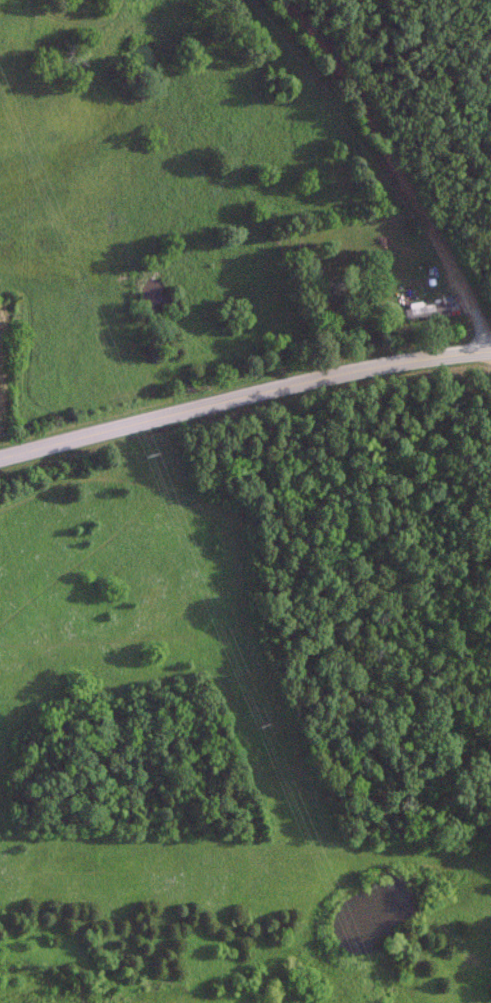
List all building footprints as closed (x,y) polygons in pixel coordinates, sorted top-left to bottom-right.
[(403,308),(406,322),(448,314),(445,300),(403,308)]
